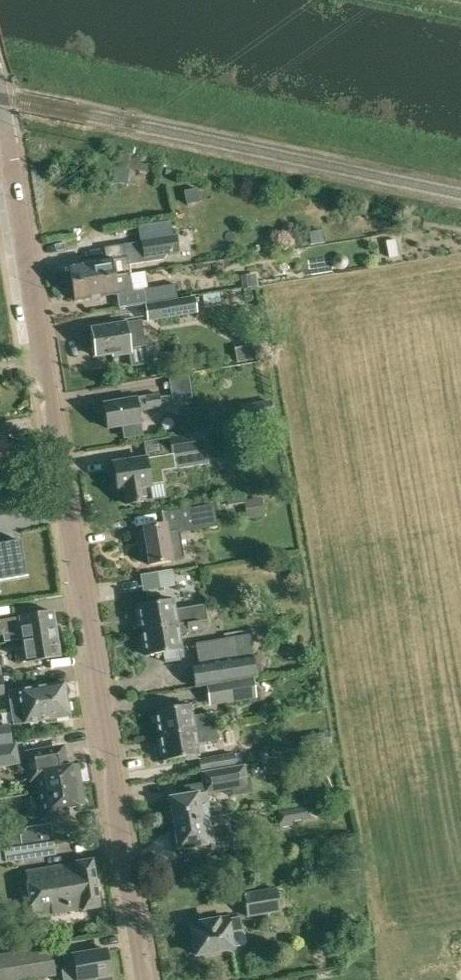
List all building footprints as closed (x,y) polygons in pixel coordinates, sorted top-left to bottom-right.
[(201,201),(197,188),(184,191),(187,204),(201,201)] [(309,232),(311,243),(325,241),(323,229),(309,232)] [(70,265),(73,283),(131,275),(129,264),(164,258),(165,256),(176,254),(174,237),(140,242),(105,247),(107,260),(70,265)] [(396,239),(386,241),(389,257),(399,255),(396,239)] [(152,271),(137,272),(138,289),(153,287),(152,271)] [(241,276),(243,289),(259,286),(256,274),(241,276)] [(131,275),(73,283),(76,302),(117,296),(133,294),(131,275)] [(175,284),(144,289),(146,305),(178,300),(175,284)] [(194,297),(178,300),(146,305),(148,320),(196,313),(194,297)] [(92,329),(96,357),(131,352),(130,348),(145,346),(141,321),(125,323),(125,324),(92,329)] [(121,427),(123,440),(141,437),(139,424),(137,410),(161,406),(159,395),(105,404),(109,429),(121,427)] [(168,438),(171,455),(114,464),(119,491),(122,491),(124,506),(148,503),(148,501),(152,500),(150,486),(163,485),(162,472),(173,471),(207,465),(205,448),(203,433),(168,438)] [(9,462),(5,435),(0,436),(0,464),(9,462)] [(143,528),(149,566),(172,563),(172,560),(184,558),(180,533),(217,527),(213,505),(161,513),(163,525),(143,528)] [(245,510),(247,520),(266,517),(265,508),(245,510)] [(186,533),(188,557),(199,556),(196,531),(186,533)] [(23,538),(0,542),(0,580),(29,575),(23,538)] [(158,572),(160,588),(174,585),(171,569),(158,572)] [(139,605),(143,632),(200,623),(200,622),(207,621),(205,608),(201,605),(174,610),(172,601),(171,601),(169,598),(161,599),(161,602),(139,605)] [(57,636),(53,613),(0,621),(0,636),(23,633),(24,641),(57,636)] [(162,655),(164,663),(179,661),(178,653),(181,652),(178,635),(189,634),(201,631),(200,623),(143,632),(147,658),(162,655)] [(28,661),(28,664),(60,659),(57,636),(24,641),(26,648),(15,650),(17,662),(28,661)] [(206,686),(252,678),(257,677),(253,656),(249,636),(195,644),(198,664),(190,665),(195,687),(206,686)] [(206,686),(209,707),(256,700),(252,678),(206,686)] [(8,690),(11,711),(34,707),(34,705),(42,703),(42,701),(66,698),(64,682),(8,690)] [(11,711),(13,724),(69,716),(66,698),(42,701),(42,703),(34,705),(34,707),(11,711)] [(159,736),(217,725),(215,712),(190,717),(189,707),(186,702),(177,703),(176,709),(155,713),(159,736)] [(12,744),(9,725),(0,726),(0,745),(12,744)] [(220,740),(217,725),(159,736),(164,761),(184,757),(187,761),(196,759),(197,755),(195,743),(220,740)] [(0,748),(0,767),(21,764),(18,745),(0,748)] [(38,783),(39,791),(80,785),(77,765),(67,766),(64,747),(24,752),(29,784),(38,783)] [(198,759),(201,771),(235,766),(233,753),(219,755),(198,759)] [(186,797),(170,799),(170,800),(167,801),(168,810),(172,809),(174,824),(221,816),(220,806),(209,808),(207,794),(230,790),(231,797),(253,793),(250,777),(247,778),(245,765),(200,772),(202,783),(184,786),(186,797)] [(299,785),(302,797),(309,795),(306,783),(299,785)] [(39,791),(43,817),(67,814),(66,808),(83,805),(80,785),(39,791)] [(278,814),(280,828),(292,825),(291,822),(310,819),(308,808),(278,814)] [(174,824),(178,848),(205,844),(204,842),(212,840),(210,827),(223,825),(221,816),(174,824)] [(19,837),(21,847),(52,843),(50,824),(27,827),(19,837)] [(25,870),(34,918),(100,906),(92,859),(25,870)] [(242,893),(246,917),(280,912),(276,888),(242,893)] [(244,933),(241,931),(228,933),(227,925),(193,931),(196,954),(231,948),(242,947),(246,942),(244,933)] [(55,975),(50,947),(0,955),(0,979),(23,979),(55,975)] [(111,977),(106,949),(73,954),(73,956),(64,958),(66,970),(62,970),(63,979),(111,979),(111,977)]
